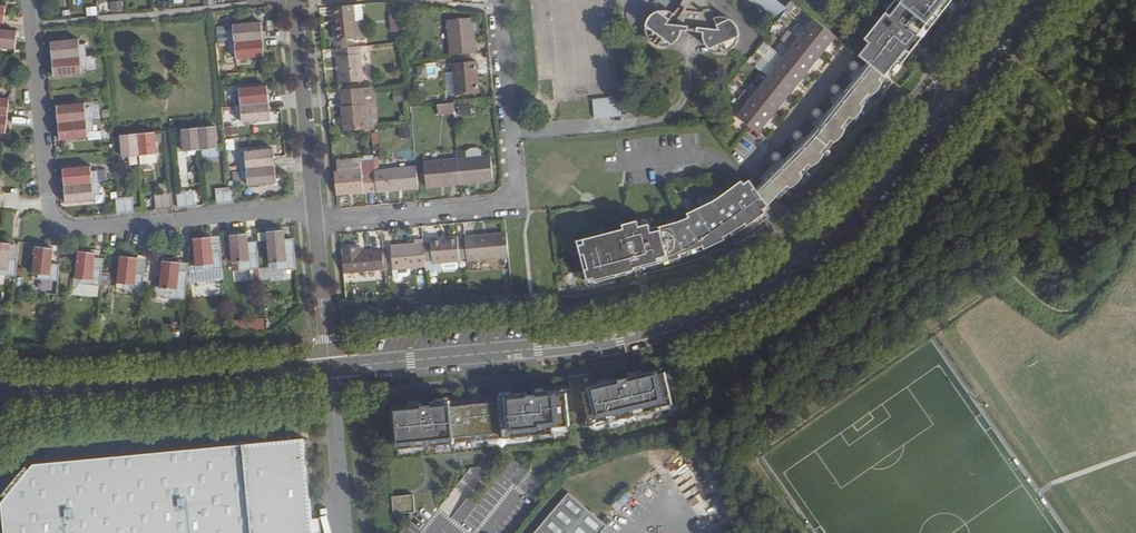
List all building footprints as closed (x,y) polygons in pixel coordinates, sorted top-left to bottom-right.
[(123,1),(111,0),(110,10),(122,10),(123,1)] [(683,3),(675,14),(672,13),(668,12),(664,12),(660,12),(655,14),(651,17),(649,20),(647,23),(645,28),(645,31),(646,35),(647,37),(648,40),(649,42),(651,44),(653,45),(655,46),(658,47),(659,48),(664,48),(669,48),(673,47),(675,45),(678,42),(681,38),(682,35),(683,33),(683,31),(703,34),(702,36),(703,41),(704,45),(706,47),(707,49),(709,51),(711,53),(714,54),(717,55),(721,56),(725,56),(728,56),(732,54),(734,52),(736,51),(738,48),(739,46),(740,43),(741,39),(741,36),(741,34),(740,31),(738,27),(736,24),(734,22),(731,21),(729,19),(724,18),(719,18),(715,18),(707,0),(685,0),(683,3)] [(777,22),(788,9),(786,6),(785,7),(776,0),(746,0),(776,23),(777,22)] [(886,75),(909,46),(912,49),(916,43),(924,33),(920,30),(944,1),(944,0),(906,0),(895,14),(891,12),(870,37),(874,41),(861,56),(870,63),(886,75)] [(85,7),(86,15),(96,14),(95,5),(85,7)] [(354,7),(357,40),(365,39),(362,6),(354,7)] [(354,7),(333,9),(336,43),(357,40),(354,7)] [(403,28),(401,14),(392,16),(394,29),(403,28)] [(452,56),(476,53),(472,18),(449,21),(452,56)] [(761,133),(837,37),(817,20),(801,40),(793,50),(786,59),(778,69),(771,78),(756,97),(748,107),(740,117),(761,133)] [(229,44),(263,41),(262,24),(234,26),(234,32),(228,32),(229,44)] [(15,51),(18,33),(0,31),(0,49),(15,51)] [(793,50),(801,40),(795,35),(787,45),(793,50)] [(52,44),(53,60),(87,57),(86,45),(80,46),(80,41),(52,44)] [(265,58),(263,41),(229,44),(230,56),(236,55),(236,60),(265,58)] [(786,59),(793,50),(787,45),(779,54),(786,59)] [(360,46),(336,48),(340,83),(364,80),(360,46)] [(480,93),(476,53),(452,56),(453,64),(455,64),(458,96),(480,93)] [(87,57),(53,60),(55,78),(84,75),(83,70),(88,69),(87,59),(87,57)] [(87,59),(88,69),(95,69),(94,58),(87,59)] [(881,81),(886,75),(870,63),(864,70),(812,135),(759,184),(755,187),(767,204),(771,201),(774,198),(790,183),(792,185),(794,184),(796,183),(798,182),(802,180),(804,176),(805,174),(805,172),(804,171),(815,161),(817,163),(820,162),(822,160),(825,157),(828,154),(829,151),(829,150),(827,148),(830,146),(833,142),(835,144),(838,142),(840,140),(844,136),(845,134),(846,131),(846,129),(844,127),(852,118),(854,120),(857,118),(859,117),(861,114),(862,113),(864,110),(865,107),(865,106),(863,104),(871,94),(873,96),(874,96),(876,94),(879,92),(881,90),(882,88),(883,86),(883,84),(883,83),(881,81)] [(765,73),(771,78),(778,69),(772,64),(765,73)] [(363,87),(341,90),(345,132),(367,129),(370,129),(378,128),(374,86),(363,87)] [(235,108),(269,104),(267,87),(239,90),(240,95),(234,96),(235,108)] [(741,102),(748,107),(756,97),(749,92),(741,102)] [(617,98),(591,101),(593,119),(618,117),(617,98)] [(8,117),(10,100),(0,99),(0,117),(8,117)] [(453,103),(437,105),(438,116),(453,114),(453,103)] [(271,122),(269,104),(235,108),(236,119),(242,119),(242,124),(271,122)] [(58,107),(59,124),(93,121),(92,109),(86,109),(86,105),(58,107)] [(460,110),(461,120),(472,119),(471,108),(460,110)] [(93,121),(59,124),(61,142),(89,139),(89,142),(101,141),(101,132),(94,133),(93,122),(93,121)] [(235,125),(225,126),(226,135),(236,134),(235,125)] [(199,129),(201,151),(218,150),(216,127),(199,129)] [(199,129),(182,131),(184,153),(201,151),(199,129)] [(137,135),(140,157),(157,156),(155,133),(137,135)] [(123,159),(140,157),(137,135),(121,136),(123,159)] [(241,171),(275,167),(273,150),(245,153),(246,158),(240,159),(241,171)] [(458,160),(461,184),(494,180),(491,156),(458,160)] [(427,186),(461,184),(458,160),(425,163),(427,186)] [(374,170),(375,173),(377,192),(419,187),(417,166),(374,170)] [(277,184),(275,167),(241,171),(242,183),(248,182),(248,187),(277,184)] [(64,170),(65,187),(99,184),(98,172),(92,173),(92,168),(64,170)] [(367,168),(335,171),(338,195),(377,192),(375,173),(367,174),(367,168)] [(763,207),(768,204),(767,204),(755,187),(750,179),(744,183),(742,180),(739,181),(715,197),(698,204),(682,211),(684,215),(669,220),(650,224),(651,227),(641,230),(640,221),(629,224),(627,218),(612,221),(613,226),(569,236),(570,240),(563,242),(565,252),(570,251),(572,266),(569,267),(571,277),(577,275),(577,278),(623,267),(622,265),(635,262),(648,258),(647,253),(657,251),(659,258),(673,255),(672,252),(676,250),(685,248),(697,244),(698,247),(709,242),(720,237),(719,235),(731,229),(744,222),(745,224),(751,220),(754,218),(758,216),(763,213),(766,211),(763,207)] [(99,184),(65,187),(67,204),(95,202),(95,196),(100,196),(99,184)] [(217,206),(225,205),(223,189),(215,190),(217,206)] [(225,205),(233,204),(232,189),(230,189),(223,189),(225,205)] [(177,194),(178,209),(187,208),(185,193),(177,194)] [(185,193),(187,208),(195,208),(193,193),(185,193)] [(155,196),(156,211),(163,211),(172,210),(171,194),(162,195),(155,196)] [(116,199),(117,215),(126,214),(125,198),(118,199),(116,199)] [(125,198),(126,214),(134,213),(132,198),(125,198)] [(285,253),(284,241),(283,232),(266,234),(269,263),(273,263),(274,270),(295,268),(294,252),(285,253)] [(466,240),(468,261),(511,257),(509,234),(466,237),(466,240)] [(248,256),(247,244),(247,236),(230,237),(232,266),(238,266),(239,273),(259,271),(258,254),(248,256)] [(220,246),(219,238),(210,239),(211,248),(212,259),(221,258),(220,246)] [(457,238),(431,240),(432,244),(425,245),(426,260),(433,259),(434,264),(460,261),(468,261),(466,240),(457,241),(457,238)] [(211,248),(210,239),(194,240),(196,270),(201,269),(202,277),(214,276),(223,275),(221,258),(212,259),(211,248)] [(294,252),(293,240),(284,241),(285,253),(294,252)] [(394,270),(427,266),(426,260),(425,245),(425,241),(415,242),(415,246),(392,248),(394,270)] [(258,254),(257,243),(247,244),(248,256),(258,254)] [(17,263),(12,262),(13,246),(0,244),(0,278),(15,280),(17,263)] [(17,263),(20,246),(13,246),(12,262),(17,263)] [(366,247),(343,248),(346,274),(385,270),(383,251),(366,252),(366,247)] [(57,284),(59,268),(54,267),(56,250),(39,248),(36,275),(40,276),(39,282),(57,284)] [(101,275),(102,272),(96,271),(97,261),(97,255),(81,253),(78,280),(82,280),(82,287),(100,289),(101,275)] [(142,294),(144,277),(137,276),(138,265),(139,260),(122,258),(119,284),(124,285),(123,292),(142,294)] [(145,266),(146,260),(139,260),(138,265),(137,276),(144,277),(145,266)] [(184,298),(186,282),(178,281),(180,271),(180,264),(164,262),(160,289),(165,290),(164,296),(184,298)] [(186,282),(187,271),(180,271),(178,281),(186,282)] [(215,289),(224,288),(223,275),(214,276),(215,289)] [(14,290),(15,280),(0,278),(0,289),(14,290)] [(590,430),(673,411),(663,371),(635,378),(582,391),(590,430)] [(498,403),(464,407),(448,408),(447,404),(415,407),(397,409),(401,449),(567,432),(563,396),(554,397),(552,392),(542,393),(499,398),(498,403)] [(303,437),(220,444),(219,430),(161,435),(162,449),(31,461),(10,488),(1,500),(4,532),(311,532),(303,437)] [(566,492),(532,532),(590,532),(600,522),(566,492)] [(412,494),(392,496),(394,513),(414,511),(412,494)]
